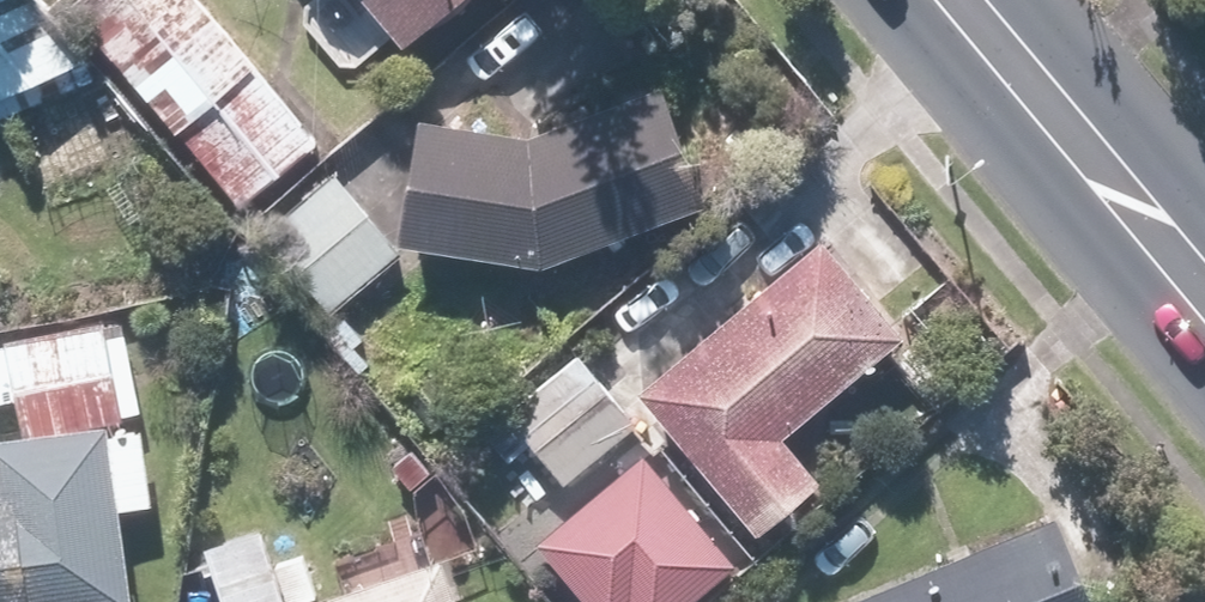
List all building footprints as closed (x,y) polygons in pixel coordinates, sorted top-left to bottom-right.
[(111,66),(58,0),(0,0),(0,119),(111,66)] [(419,36),(461,0),(387,0),(419,36)] [(326,130),(262,63),(189,132),(254,199),(326,130)] [(426,107),(403,233),(546,259),(715,195),(669,73),(532,126),(426,107)] [(412,247),(341,167),(266,234),(337,313),(412,247)] [(828,472),(793,431),(916,326),(833,230),(664,375),(647,389),(765,526),(828,472)] [(149,422),(137,329),(113,332),(111,317),(0,331),(0,490),(1,496),(0,496),(0,601),(120,601),(138,600),(127,503),(158,500),(149,422)] [(514,459),(533,444),(565,483),(643,420),(583,346),(510,405),(486,424),(514,459)] [(744,557),(649,447),(546,536),(603,601),(692,601),(744,557)] [(836,601),(1103,601),(1067,511),(836,601)] [(450,549),(323,590),(310,551),(281,560),(269,524),(207,544),(225,601),(467,601),(450,549)] [(730,601),(748,601),(741,593),(730,601)]
